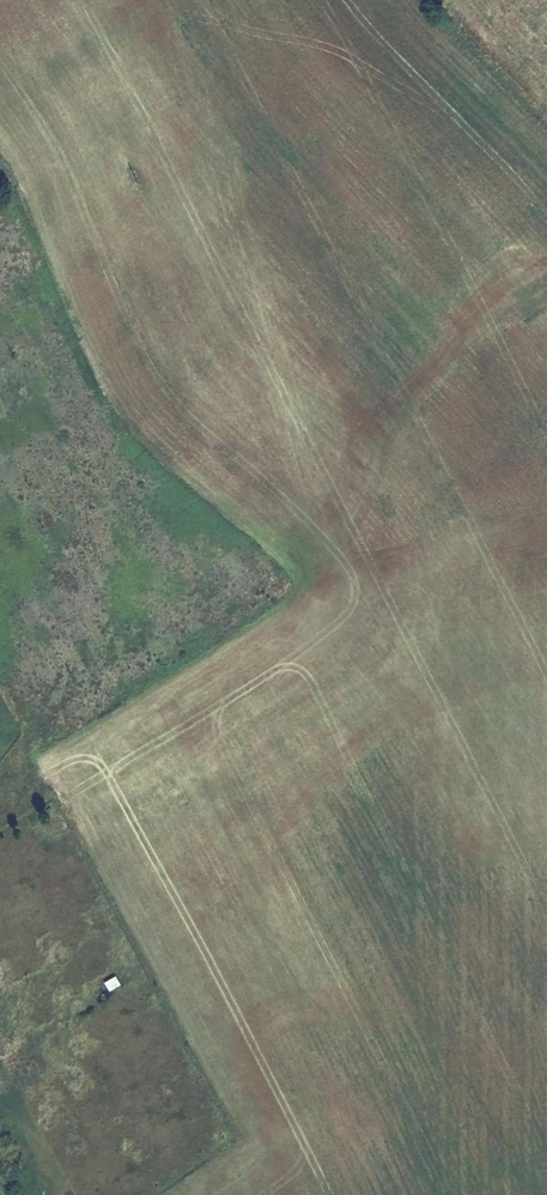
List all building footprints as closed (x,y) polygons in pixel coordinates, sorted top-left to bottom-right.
[(109,989),(121,982),(115,973),(104,980),(109,989)]
